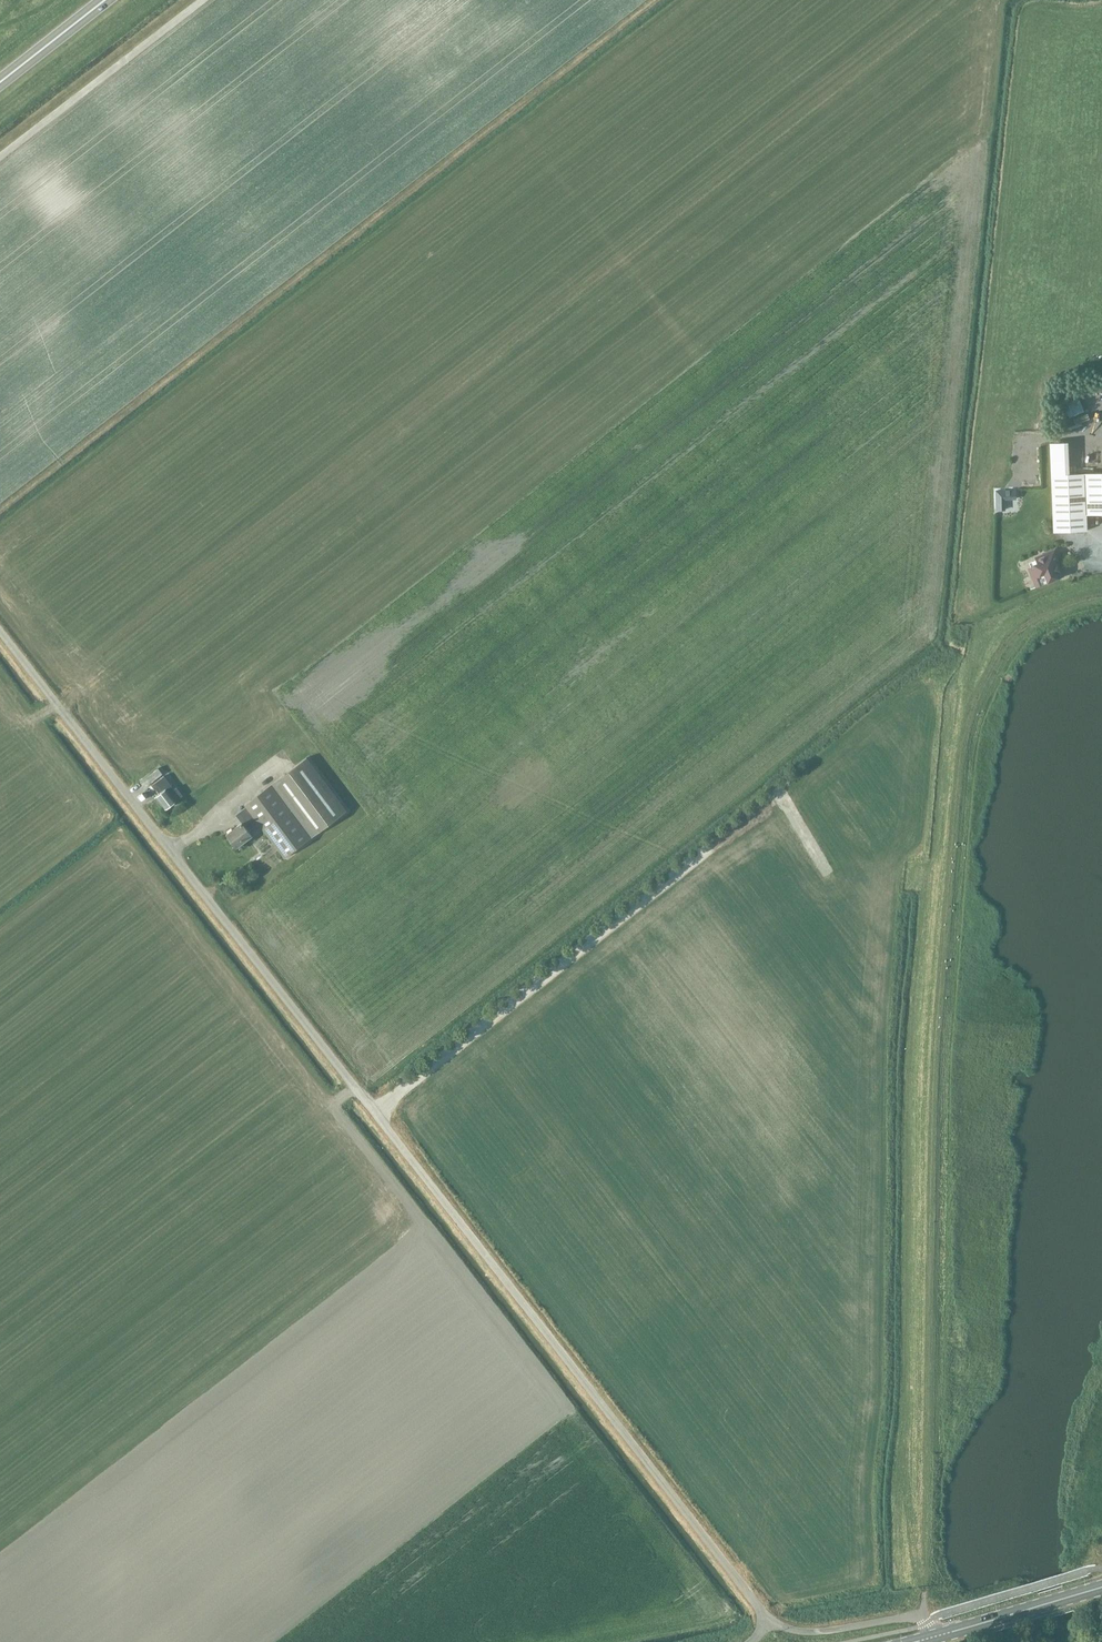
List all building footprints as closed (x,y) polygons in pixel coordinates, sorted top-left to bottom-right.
[(1059,392),(1069,417),(1083,411),(1073,387),(1059,392)] [(1054,532),(1087,530),(1086,515),(1101,514),(1101,473),(1066,474),(1065,442),(1051,443),(1054,532)] [(1036,587),(1061,576),(1064,575),(1060,567),(1061,567),(1054,550),(1035,558),(1036,559),(1029,562),(1031,566),(1028,568),(1036,587)] [(285,858),(348,810),(307,757),(245,804),(246,806),(236,814),(242,822),(227,833),(237,846),(253,835),(248,828),(257,821),(285,858)] [(155,796),(164,809),(182,796),(176,788),(173,789),(163,776),(152,785),(158,793),(155,796)] [(222,820),(233,818),(232,809),(220,812),(222,820)]
